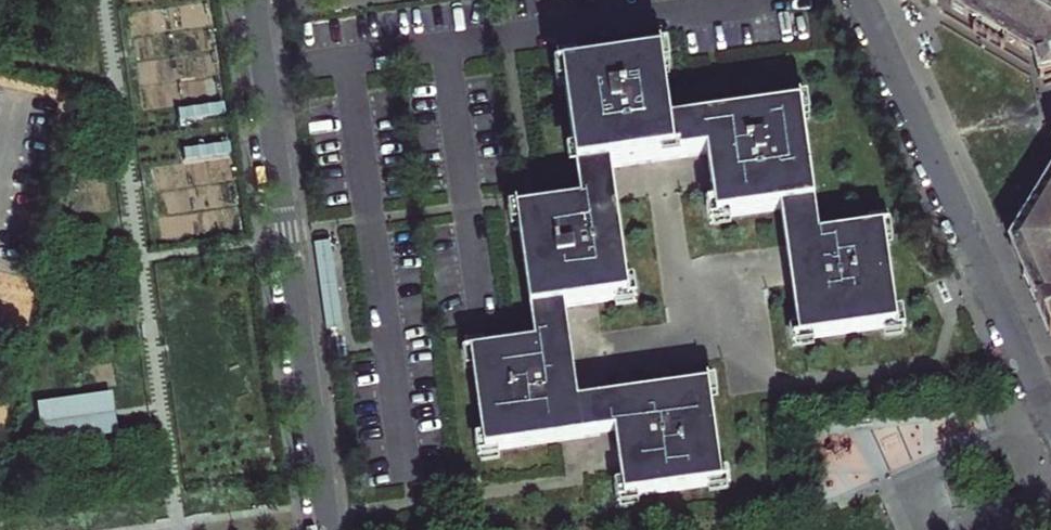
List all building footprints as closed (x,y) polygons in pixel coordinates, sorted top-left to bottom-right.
[(954,12),(1036,61),(1041,80),(1050,78),(1050,0),(949,0),(954,12)] [(615,167),(711,153),(720,216),(784,207),(803,338),(901,322),(888,225),(824,235),(804,105),(675,123),(664,58),(565,74),(582,191),(584,204),(533,212),(521,214),(541,343),(476,352),(489,451),(618,433),(622,454),(628,496),(727,482),(712,383),(584,402),(571,309),(634,299),(615,167)] [(1014,252),(1050,234),(1050,181),(1021,230),(1011,246),(1014,252)] [(1014,252),(1030,289),(1050,336),(1050,234),(1014,252)] [(110,388),(33,400),(40,443),(117,431),(110,388)]
